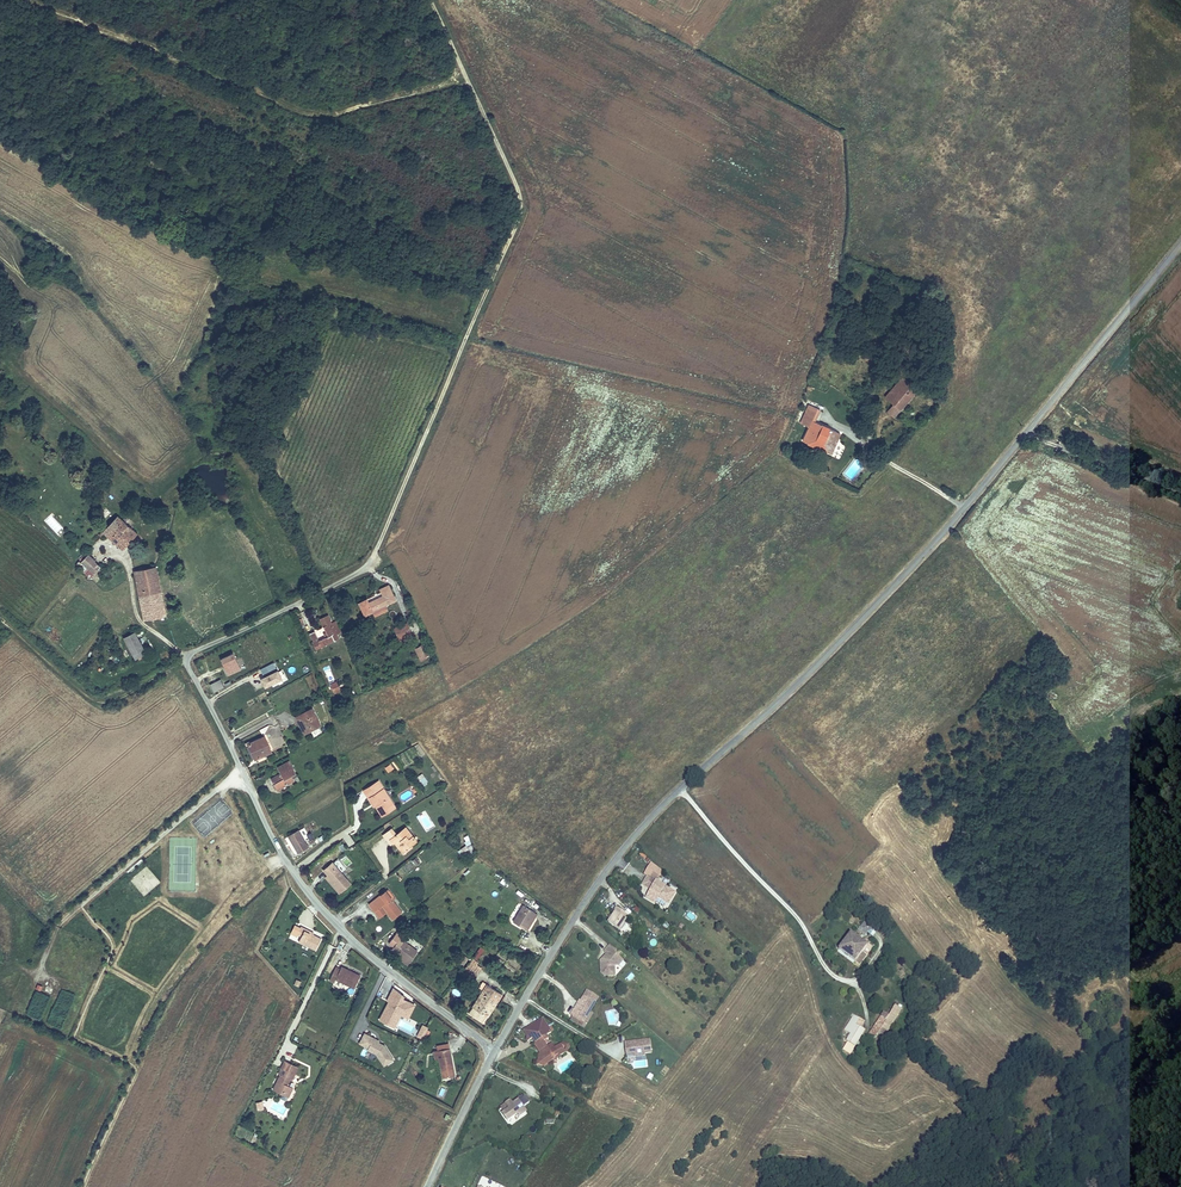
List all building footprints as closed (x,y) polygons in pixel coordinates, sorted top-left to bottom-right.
[(891,375),(893,376),(897,370),(895,368),(891,365),(886,371),(891,375)] [(897,370),(893,376),(896,379),(901,373),(897,370)] [(901,373),(896,379),(900,382),(892,393),(895,396),(890,403),(893,406),(887,413),(894,419),(918,391),(904,379),(906,377),(901,373)] [(895,396),(892,393),(886,400),(890,403),(895,396)] [(831,455),(841,434),(813,421),(803,442),(831,455)] [(138,534),(118,514),(99,535),(103,538),(106,534),(123,550),(138,534)] [(56,532),(61,527),(50,516),(45,521),(56,532)] [(82,560),(96,573),(102,566),(88,553),(84,557),(82,560)] [(76,563),(91,578),(96,573),(82,560),(84,557),(82,556),(76,563)] [(134,571),(142,610),(152,608),(154,618),(166,615),(157,566),(134,571)] [(369,597),(362,601),(368,613),(398,599),(391,583),(382,588),(385,594),(371,601),(369,597)] [(152,608),(142,610),(144,621),(154,618),(152,608)] [(414,630),(410,621),(395,627),(399,636),(414,630)] [(344,639),(337,622),(328,626),(331,632),(332,637),(330,638),(324,640),(323,640),(326,647),(344,639)] [(148,653),(135,633),(125,640),(138,659),(148,653)] [(318,638),(317,639),(321,649),(326,647),(323,640),(324,640),(322,637),(318,638)] [(53,642),(49,646),(53,651),(58,647),(53,642)] [(420,661),(427,658),(420,645),(413,648),(420,661)] [(219,659),(227,676),(241,670),(233,653),(219,659)] [(258,676),(264,689),(282,681),(274,663),(259,669),(261,675),(258,676)] [(326,672),(329,682),(334,681),(331,671),(326,672)] [(213,693),(224,689),(221,680),(210,684),(213,693)] [(336,681),(330,684),(334,694),(341,692),(336,681)] [(298,719),(315,710),(312,705),(296,714),(298,719)] [(321,721),(315,710),(298,719),(299,720),(303,719),(308,728),(321,721)] [(267,723),(258,728),(260,734),(267,723)] [(389,738),(386,733),(370,741),(373,748),(389,738)] [(263,736),(247,742),(254,758),(256,757),(257,760),(265,757),(263,754),(269,751),(263,736)] [(274,783),(295,771),(289,760),(278,766),(281,772),(271,777),(274,783)] [(390,764),(384,768),(388,773),(394,769),(390,764)] [(296,774),(295,771),(274,783),(277,788),(295,778),(293,775),(296,774)] [(422,774),(417,777),(424,786),(429,783),(422,774)] [(364,789),(368,797),(371,795),(376,803),(382,814),(395,806),(388,794),(385,796),(380,789),(384,787),(379,780),(364,789)] [(380,833),(385,840),(388,837),(391,841),(393,839),(400,850),(406,845),(416,837),(404,824),(395,833),(389,825),(380,833)] [(308,845),(299,829),(289,834),(298,851),(308,845)] [(466,846),(457,849),(460,856),(474,851),(468,835),(462,837),(466,846)] [(345,845),(340,839),(330,848),(334,854),(345,845)] [(346,868),(352,863),(346,856),(341,860),(346,868)] [(415,867),(421,863),(417,857),(411,861),(415,867)] [(324,868),(327,872),(341,888),(349,882),(333,861),(324,868)] [(648,876),(643,885),(652,890),(647,898),(655,903),(659,898),(669,904),(676,893),(657,882),(663,872),(652,864),(646,875),(648,876)] [(341,888),(327,872),(324,874),(337,891),(341,888)] [(383,890),(389,897),(392,894),(386,888),(383,890)] [(401,910),(389,897),(383,890),(367,903),(372,910),(379,904),(384,910),(391,918),(401,910)] [(378,916),(384,910),(379,904),(372,910),(378,916)] [(513,922),(523,928),(534,912),(524,905),(513,922)] [(611,920),(609,922),(620,930),(627,920),(625,919),(627,915),(617,908),(614,912),(616,913),(613,916),(611,920)] [(534,912),(523,928),(527,931),(537,914),(534,912)] [(688,912),(685,919),(694,922),(696,915),(688,912)] [(869,914),(864,920),(870,925),(875,920),(869,914)] [(864,920),(855,930),(862,936),(865,932),(871,926),(870,925),(864,920)] [(305,929),(313,933),(315,930),(302,924),(300,928),(294,924),(290,932),(296,935),(297,933),(301,935),(305,929)] [(873,927),(871,926),(865,932),(871,937),(876,930),(873,927)] [(321,937),(313,933),(305,929),(301,935),(299,940),(315,948),(321,937)] [(391,940),(395,945),(392,948),(401,955),(409,962),(418,951),(406,940),(409,936),(400,929),(391,940)] [(859,953),(865,945),(849,932),(837,947),(853,962),(853,961),(857,964),(863,956),(859,953)] [(610,945),(605,951),(608,953),(604,958),(606,960),(604,961),(601,962),(601,972),(605,976),(615,975),(615,966),(619,965),(623,961),(615,953),(616,951),(610,945)] [(409,962),(401,955),(399,957),(408,964),(409,962)] [(461,967),(460,969),(475,979),(483,967),(469,956),(461,967)] [(339,973),(333,971),(329,980),(334,982),(336,979),(354,988),(359,976),(341,968),(340,969),(339,973)] [(482,993),(488,984),(484,981),(480,987),(482,989),(481,992),(482,993)] [(503,994),(488,984),(482,993),(469,1012),(483,1023),(503,994)] [(391,985),(386,995),(389,996),(387,1000),(385,1005),(384,1004),(382,1007),(383,1007),(381,1011),(381,1010),(378,1016),(392,1024),(399,1011),(404,1014),(405,1012),(405,1013),(411,1001),(400,995),(401,993),(391,985)] [(576,1005),(572,1011),(574,1012),(581,1016),(584,1011),(588,1014),(600,995),(589,988),(583,998),(578,1006),(576,1005)] [(887,1016),(878,1032),(884,1035),(900,1010),(894,1006),(887,1016)] [(581,1016),(574,1012),(572,1016),(579,1021),(581,1017),(581,1016)] [(883,1014),(870,1034),(874,1037),(878,1032),(887,1016),(883,1014)] [(853,1017),(849,1022),(858,1028),(858,1029),(862,1023),(853,1017)] [(424,1019),(421,1024),(426,1027),(429,1022),(424,1019)] [(532,1045),(538,1053),(543,1061),(547,1058),(549,1061),(556,1062),(556,1057),(564,1053),(558,1044),(557,1045),(553,1048),(550,1044),(546,1047),(542,1041),(546,1039),(544,1037),(550,1033),(540,1019),(522,1031),(527,1037),(526,1040),(528,1042),(532,1038),(535,1043),(532,1045)] [(858,1028),(849,1022),(844,1031),(850,1035),(858,1040),(863,1031),(858,1029),(858,1028)] [(372,1035),(362,1030),(357,1040),(366,1045),(365,1046),(374,1051),(379,1059),(389,1053),(382,1042),(376,1039),(371,1036),(372,1035)] [(858,1040),(850,1035),(846,1042),(847,1043),(853,1047),(858,1040)] [(627,1039),(629,1050),(653,1048),(652,1036),(627,1039)] [(455,1074),(448,1042),(437,1045),(438,1050),(433,1051),(435,1058),(439,1057),(444,1077),(455,1074)] [(559,1043),(558,1044),(564,1053),(566,1052),(567,1044),(559,1043)] [(853,1047),(847,1043),(842,1051),(848,1055),(853,1047)] [(543,1061),(538,1053),(536,1065),(544,1066),(550,1063),(549,1061),(547,1058),(543,1061)] [(298,1065),(286,1059),(279,1072),(280,1072),(273,1087),(288,1095),(293,1086),(288,1083),(290,1078),(292,1078),(298,1065)] [(501,1110),(504,1115),(502,1117),(506,1124),(517,1117),(519,1120),(525,1116),(522,1111),(529,1106),(524,1098),(516,1104),(515,1104),(514,1105),(514,1106),(512,1108),(510,1104),(501,1110)]
